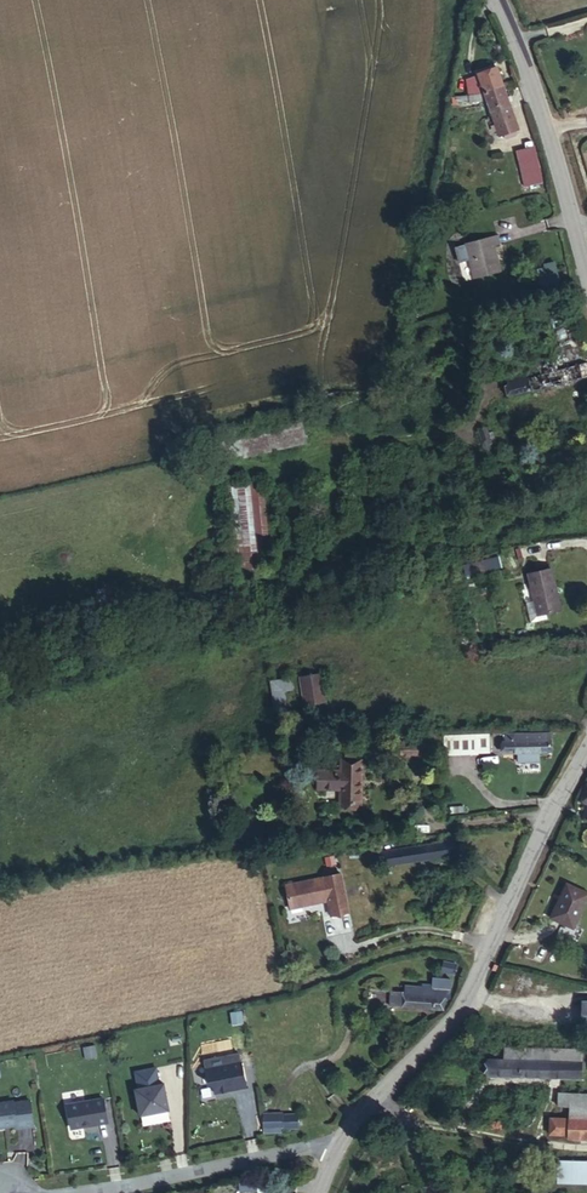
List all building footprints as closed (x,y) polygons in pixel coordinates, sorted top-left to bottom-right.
[(488,54),(490,63),(492,66),(503,62),(499,51),(488,54)] [(474,58),(476,67),(490,63),(488,54),(474,58)] [(512,97),(503,62),(492,66),(494,75),(501,99),(512,97)] [(490,63),(476,67),(459,72),(462,84),(494,75),(492,66),(490,63)] [(524,132),(511,135),(515,152),(529,150),(524,132)] [(492,215),(460,223),(470,261),(495,255),(489,233),(497,231),(492,215)] [(552,249),(536,253),(539,268),(556,265),(552,249)] [(554,361),(533,367),(505,375),(511,394),(586,373),(586,352),(554,361)] [(533,367),(554,361),(551,352),(530,358),(533,367)] [(254,493),(220,500),(231,559),(222,560),(229,591),(271,584),(254,493)] [(546,563),(524,568),(529,597),(532,611),(540,610),(554,607),(546,563)] [(488,574),(487,566),(461,574),(462,581),(488,574)] [(541,616),(540,610),(532,611),(529,597),(519,599),(523,620),(541,616)] [(301,671),(302,701),(325,700),(324,671),(301,671)] [(271,677),(273,699),(294,698),(293,676),(271,677)] [(542,736),(542,725),(525,726),(526,737),(542,736)] [(526,737),(525,726),(500,728),(500,739),(526,737)] [(468,746),(468,732),(458,732),(458,747),(468,746)] [(543,748),(542,736),(526,737),(500,739),(501,752),(543,748)] [(390,755),(424,754),(423,738),(391,738),(390,755)] [(423,738),(424,754),(433,754),(433,738),(423,738)] [(360,807),(361,758),(339,758),(337,807),(360,807)] [(586,804),(586,785),(579,783),(575,801),(583,803),(586,804)] [(466,850),(463,828),(447,830),(448,836),(442,837),(380,848),(383,864),(466,850)] [(330,914),(350,910),(343,869),(284,880),(289,907),(327,900),(330,914)] [(561,883),(547,915),(566,923),(580,891),(561,883)] [(445,959),(442,968),(454,972),(457,963),(445,959)] [(420,989),(442,990),(442,979),(425,979),(424,985),(411,985),(411,988),(411,996),(419,996),(420,989)] [(441,999),(442,990),(420,989),(419,996),(411,996),(411,988),(402,988),(401,995),(393,995),(390,995),(390,1008),(435,1010),(438,999),(441,999)] [(376,1007),(390,1008),(390,995),(390,992),(378,991),(376,1007)] [(551,1061),(552,1049),(524,1047),(525,1034),(509,1033),(509,1047),(495,1046),(495,1043),(486,1042),(486,1052),(495,1053),(495,1058),(551,1061)] [(98,1063),(96,1051),(85,1053),(86,1064),(98,1063)] [(242,1064),(207,1069),(209,1083),(213,1083),(215,1094),(246,1090),(242,1064)] [(136,1081),(138,1092),(159,1089),(158,1078),(136,1081)] [(552,1084),(552,1099),(565,1099),(565,1111),(571,1111),(571,1105),(586,1105),(586,1084),(552,1084)] [(138,1092),(135,1092),(139,1119),(167,1115),(164,1088),(159,1089),(138,1092)] [(103,1103),(67,1108),(69,1125),(72,1127),(87,1125),(87,1128),(97,1127),(97,1124),(106,1123),(103,1103)] [(29,1104),(11,1106),(11,1105),(0,1106),(0,1130),(14,1129),(15,1132),(32,1130),(29,1104)] [(545,1114),(545,1125),(562,1125),(562,1130),(586,1130),(586,1105),(571,1105),(571,1111),(565,1111),(545,1111),(545,1114)] [(299,1123),(283,1124),(284,1136),(301,1135),(299,1123)] [(284,1136),(283,1124),(265,1126),(266,1138),(284,1136)] [(557,1182),(586,1183),(586,1158),(558,1157),(557,1182)] [(236,1180),(235,1188),(246,1190),(247,1181),(236,1180)] [(247,1181),(246,1190),(256,1191),(257,1182),(247,1181)]
